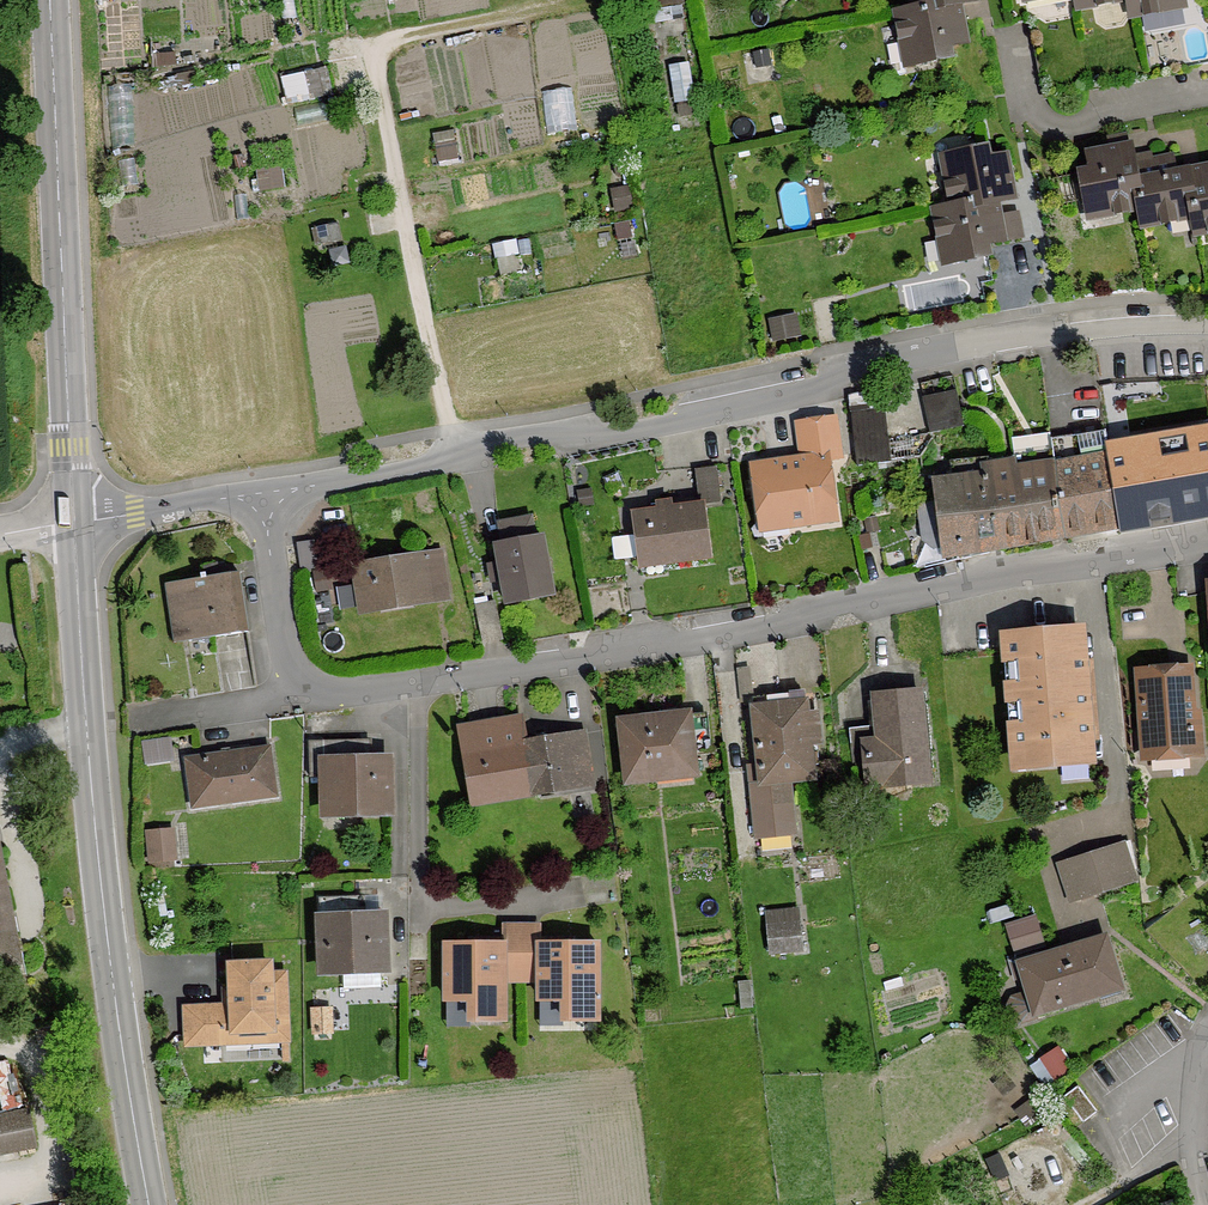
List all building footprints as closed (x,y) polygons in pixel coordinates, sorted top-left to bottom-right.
[(958,2),(958,3),(975,0),(913,0),(914,9),(915,10),(958,2)] [(1132,15),(1162,9),(1161,2),(1169,0),(1129,0),(1132,15)] [(958,2),(915,10),(914,9),(897,12),(903,43),(910,42),(915,64),(950,57),(948,45),(966,42),(958,3),(958,2)] [(1092,172),(1081,174),(1088,209),(1110,205),(1111,213),(1139,207),(1140,207),(1132,164),(1133,164),(1130,146),(1089,154),(1092,172)] [(952,208),(996,200),(996,201),(1014,197),(1006,157),(988,160),(986,148),(951,155),(955,177),(947,179),(952,207),(952,208)] [(1133,164),(1132,164),(1140,207),(1139,207),(1143,225),(1173,219),(1171,211),(1191,208),(1192,207),(1186,172),(1176,174),(1172,156),(1133,164)] [(1192,207),(1191,208),(1196,233),(1207,231),(1207,168),(1186,172),(1192,207)] [(952,207),(935,210),(940,241),(948,239),(953,261),(988,255),(986,243),(1021,236),(1017,214),(999,217),(996,201),(996,200),(952,208),(952,207)] [(883,390),(850,397),(857,466),(891,462),(883,390)] [(964,426),(956,390),(923,397),(930,433),(964,426)] [(755,466),(762,520),(787,516),(788,525),(834,519),(826,457),(839,456),(834,420),(800,425),(805,460),(755,466)] [(1108,445),(1120,526),(1121,526),(1151,521),(1151,522),(1170,519),(1170,518),(1199,513),(1198,509),(1202,502),(1205,502),(1207,503),(1207,428),(1184,432),(1186,445),(1161,449),(1159,436),(1124,442),(1124,443),(1110,445),(1108,445)] [(1053,451),(1066,535),(1120,526),(1110,458),(1108,445),(1106,431),(1051,439),(1053,451)] [(989,548),(1066,535),(1053,451),(999,458),(988,460),(988,458),(951,461),(953,480),(936,482),(939,502),(919,504),(924,539),(934,547),(945,545),(946,554),(963,552),(964,558),(990,553),(989,548)] [(634,514),(640,565),(710,556),(703,505),(634,514)] [(553,595),(542,537),(535,538),(531,517),(499,523),(503,544),(496,545),(499,563),(488,565),(491,577),(501,575),(507,603),(553,595)] [(314,542),(297,545),(301,573),(318,571),(314,542)] [(354,566),(361,609),(359,609),(359,611),(447,597),(440,553),(354,566)] [(201,578),(180,582),(189,641),(248,632),(239,573),(218,576),(216,564),(203,567),(204,574),(201,575),(201,578)] [(326,571),(313,573),(316,591),(329,589),(326,571)] [(1089,760),(1079,629),(1007,635),(1017,766),(1089,760)] [(1195,745),(1189,668),(1140,672),(1146,758),(1203,754),(1203,745),(1195,745)] [(929,781),(920,691),(875,696),(878,726),(850,729),(853,769),(866,767),(868,787),(929,781)] [(814,701),(753,708),(760,768),(750,769),(756,835),(794,831),(789,780),(813,778),(810,744),(819,743),(817,723),(816,724),(814,701)] [(694,774),(695,774),(692,751),(711,750),(707,717),(689,719),(688,714),(621,721),(628,781),(655,778),(654,771),(693,767),(694,774)] [(474,802),(592,782),(584,734),(526,744),(522,719),(460,730),(473,804),(474,803),(474,802)] [(391,814),(389,757),(361,758),(360,740),(309,741),(310,777),(324,776),(325,816),(391,814)] [(193,806),(275,795),(269,748),(186,759),(193,806)] [(174,859),(171,830),(149,832),(152,861),(174,859)] [(1128,881),(1117,847),(1065,864),(1077,898),(1128,881)] [(16,960),(0,872),(0,963),(16,960)] [(385,969),(383,915),(356,916),(355,897),(319,898),(322,972),(343,971),(344,987),(381,986),(380,969),(385,969)] [(797,909),(766,912),(771,952),(801,949),(797,909)] [(1035,917),(1007,925),(1015,954),(1044,945),(1035,917)] [(1119,987),(1105,939),(1048,956),(1062,1004),(1119,987)] [(504,958),(503,944),(446,944),(446,999),(470,999),(470,1020),(504,1020),(504,980),(521,980),(521,957),(504,958)] [(597,1019),(597,944),(539,944),(539,957),(521,957),(521,980),(540,980),(540,999),(563,999),(564,1020),(597,1019)] [(1062,1004),(1048,956),(1021,964),(1029,992),(1012,998),(1008,1005),(1012,1019),(1020,1023),(1038,1018),(1036,1012),(1062,1004)] [(287,1039),(284,974),(270,975),(269,963),(230,965),(232,1007),(186,1009),(188,1043),(287,1039)] [(330,1010),(313,1010),(314,1032),(331,1031),(330,1010)] [(1057,1049),(1031,1067),(1045,1088),(1071,1070),(1057,1049)] [(1078,1086),(1064,1097),(1083,1123),(1098,1112),(1078,1086)] [(0,1116),(0,1154),(35,1146),(28,1110),(0,1116)]
